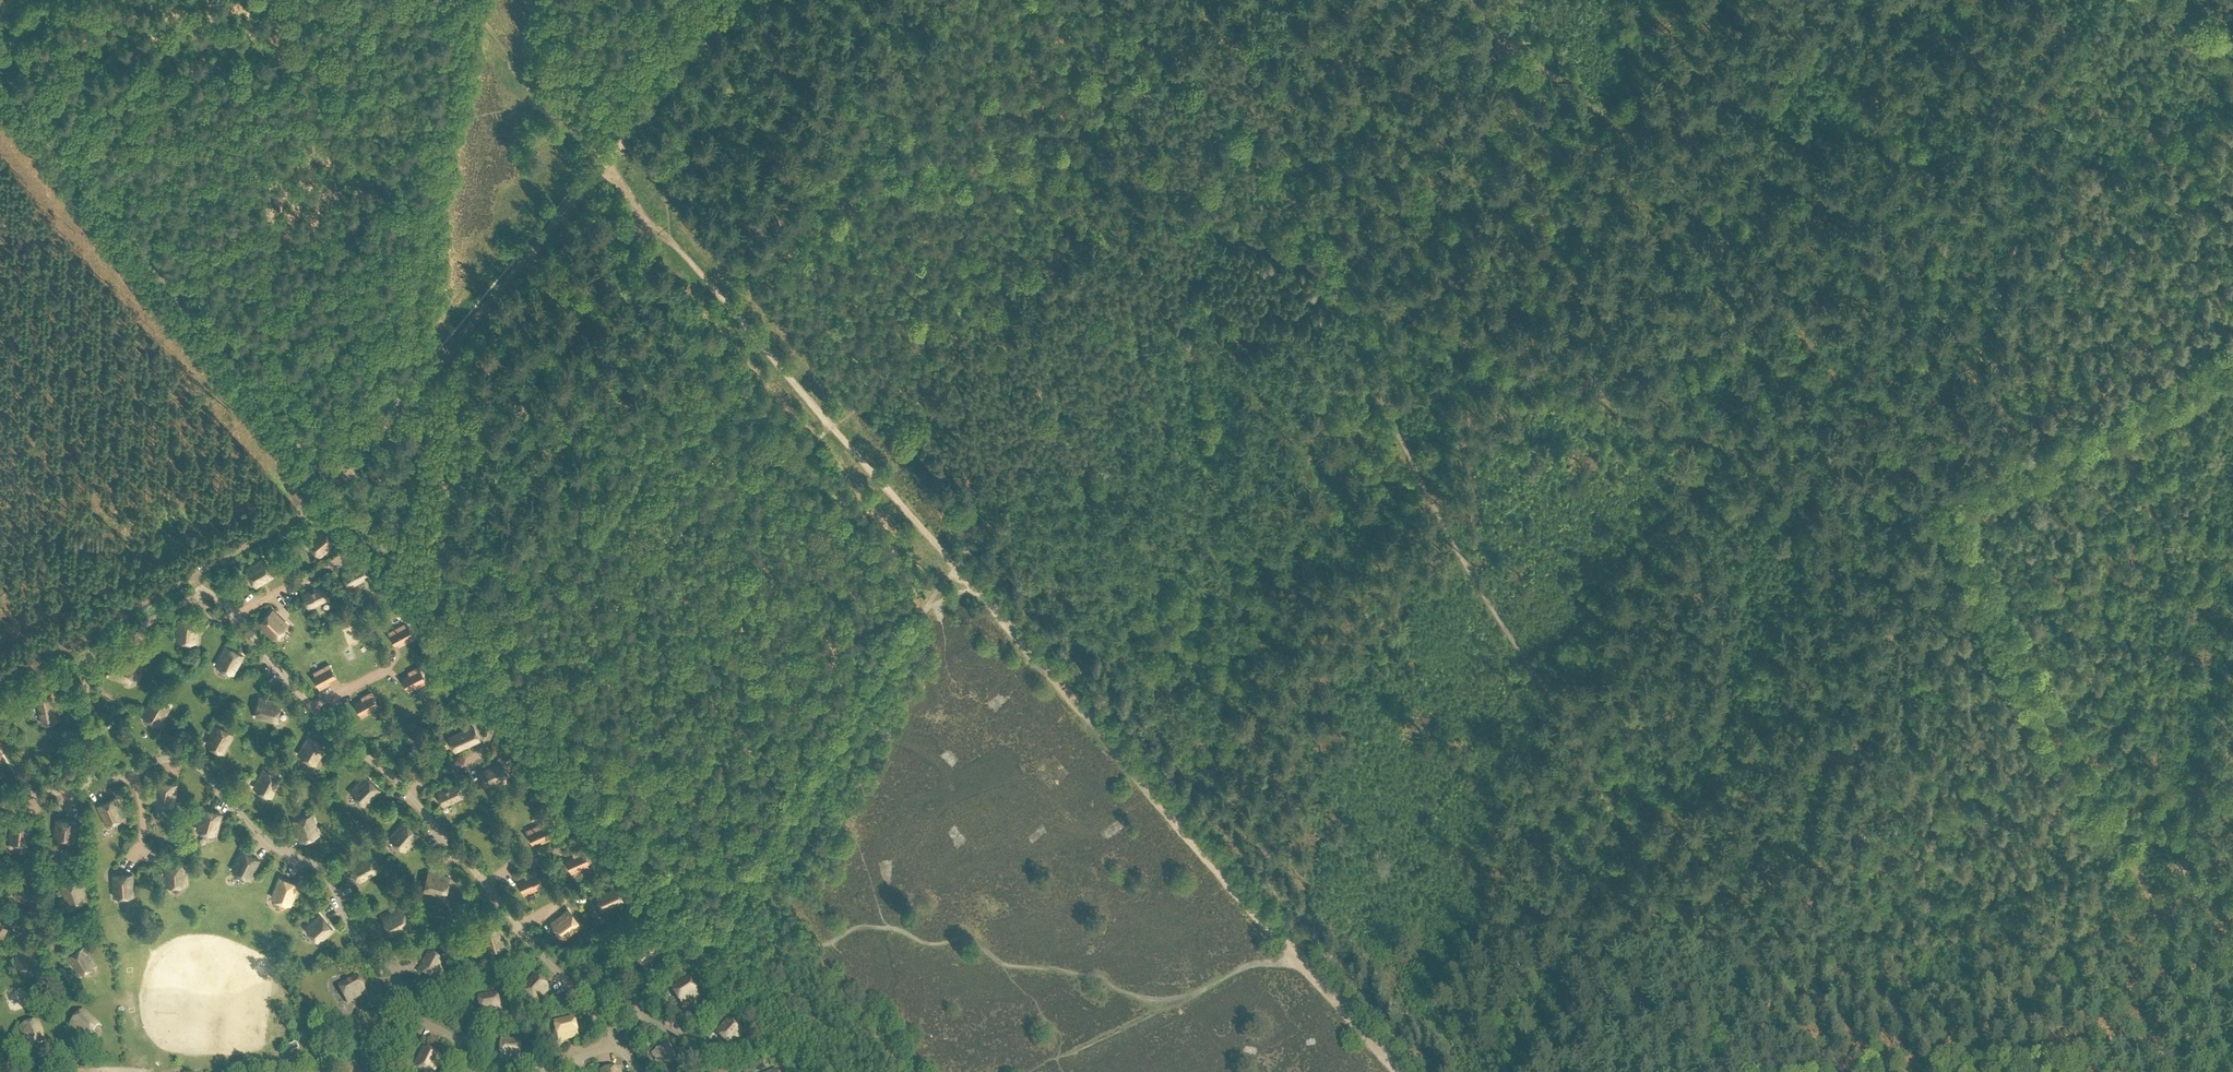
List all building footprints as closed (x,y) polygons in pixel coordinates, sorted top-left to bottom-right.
[(307,540),(320,555),(321,555),(320,554),(335,542),(336,542),(323,527),(323,528),(308,540),(308,539),(307,540)] [(246,568),(256,585),(257,585),(257,584),(273,574),(273,575),(274,575),(264,557),(263,558),(264,558),(247,568),(246,568)] [(343,573),(350,585),(369,575),(362,562),(343,573)] [(329,596),(322,584),(303,594),(310,607),(329,596)] [(259,624),(260,624),(260,623),(274,637),(273,637),(274,638),(288,624),(287,623),(286,624),(273,610),(273,609),(259,623),(259,624)] [(176,639),(196,641),(196,640),(198,621),(198,620),(179,618),(178,619),(179,619),(177,638),(176,638),(176,639)] [(403,639),(405,642),(414,637),(408,625),(406,626),(404,623),(398,627),(397,627),(389,631),(395,644),(403,639)] [(356,633),(350,635),(353,642),(359,640),(356,633)] [(226,646),(217,663),(216,663),(233,673),(234,672),(233,672),(242,655),(243,655),(226,645),(226,646)] [(128,682),(129,682),(136,664),(135,664),(117,657),(116,656),(109,675),(110,675),(128,681),(128,682)] [(336,675),(329,663),(321,668),(314,672),(315,674),(313,675),(320,687),(330,682),(328,680),(336,675)] [(409,671),(410,674),(402,678),(409,690),(417,686),(417,685),(424,682),(423,679),(425,678),(418,666),(409,671)] [(355,703),(362,715),(370,711),(377,707),(376,705),(378,703),(371,691),(362,696),(363,699),(355,703)] [(37,697),(42,723),(56,720),(51,694),(37,697)] [(142,714),(160,724),(160,723),(159,723),(169,706),(170,706),(153,696),(152,696),(153,697),(143,714),(143,713),(142,714)] [(257,715),(260,716),(275,719),(275,720),(276,720),(280,701),(261,697),(260,696),(256,716),(257,716),(257,715)] [(233,734),(216,724),(215,725),(216,725),(207,742),(206,742),(224,752),(224,751),(223,751),(232,734),(233,734)] [(449,737),(455,750),(479,739),(473,726),(449,737)] [(299,753),(316,763),(316,762),(315,762),(325,745),(326,746),(326,745),(309,735),(309,736),(300,752),(299,752),(299,753)] [(506,775),(500,762),(480,771),(486,784),(506,775)] [(254,786),(260,789),(272,796),(272,795),(271,795),(280,778),(281,778),(264,768),(264,769),(260,777),(255,786),(254,785),(254,786)] [(379,790),(380,789),(365,775),(365,776),(352,790),(351,789),(351,790),(365,804),(366,803),(365,803),(379,789),(379,790)] [(154,801),(173,804),(177,783),(158,780),(154,801)] [(437,791),(443,804),(463,795),(457,782),(437,791)] [(98,804),(107,824),(125,816),(116,796),(98,804)] [(197,828),(216,834),(222,813),(203,807),(197,828)] [(300,839),(300,840),(319,833),(319,832),(318,833),(312,815),(312,814),(293,820),(294,821),(301,839),(300,839)] [(57,818),(55,837),(74,839),(76,820),(57,818)] [(11,821),(12,821),(10,840),(9,840),(29,842),(28,842),(30,822),(31,823),(31,822),(11,820),(11,821)] [(418,834),(418,833),(403,820),(403,821),(391,836),(390,836),(405,849),(406,848),(405,848),(417,833),(418,834)] [(527,830),(533,842),(541,839),(542,841),(552,837),(546,824),(544,825),(543,823),(536,826),(527,830)] [(566,859),(572,872),(581,868),(588,865),(587,862),(589,861),(583,849),(573,853),(574,856),(566,859)] [(232,869),(249,878),(259,858),(242,850),(232,869)] [(350,863),(360,880),(361,880),(360,879),(377,870),(378,870),(368,853),(368,854),(351,863),(351,862),(350,863)] [(165,865),(166,885),(186,884),(185,864),(165,865)] [(519,881),(524,893),(533,889),(540,886),(539,884),(541,883),(535,870),(525,874),(527,877),(519,881)] [(429,871),(424,890),(425,891),(425,890),(444,894),(444,895),(449,876),(448,876),(430,872),(430,871),(429,871)] [(11,879),(12,879),(18,897),(17,897),(17,898),(36,891),(35,891),(29,873),(30,873),(30,872),(11,878),(11,879)] [(113,874),(114,896),(134,894),(132,873),(113,874)] [(272,896),(290,903),(298,883),(280,876),(272,896)] [(87,898),(87,897),(86,897),(80,879),(81,879),(80,878),(62,885),(62,886),(63,886),(69,904),(68,904),(69,905),(87,898)] [(597,895),(603,908),(623,899),(617,886),(597,895)] [(383,916),(392,934),(393,933),(392,933),(409,924),(410,924),(401,906),(400,907),(401,907),(384,916),(383,916)] [(568,909),(568,910),(553,922),(552,921),(564,937),(565,937),(564,936),(579,925),(580,925),(568,909)] [(306,926),(318,941),(333,928),(320,913),(306,926)] [(483,929),(489,950),(503,946),(497,925),(483,929)] [(632,947),(644,962),(659,950),(647,935),(632,947)] [(16,964),(36,964),(36,945),(37,945),(37,944),(17,944),(17,964),(16,964)] [(79,972),(79,973),(96,962),(96,961),(95,962),(85,945),(85,944),(68,955),(68,956),(69,956),(79,972)] [(418,974),(436,983),(437,982),(436,982),(444,964),(444,965),(445,964),(427,956),(426,956),(427,957),(419,974),(419,973),(418,974)] [(338,987),(347,1005),(366,994),(357,977),(338,987)] [(522,992),(536,1005),(549,990),(535,977),(522,992)] [(698,996),(688,980),(672,991),(682,1007),(698,996)] [(478,998),(482,1017),(501,1013),(497,994),(478,998)] [(85,1040),(99,1026),(99,1025),(98,1026),(84,1013),(85,1012),(84,1012),(70,1026),(71,1027),(71,1026),(85,1039),(85,1040)] [(720,1037),(733,1049),(747,1033),(734,1022),(720,1037)] [(20,1029),(20,1030),(21,1030),(27,1048),(27,1049),(46,1042),(45,1042),(39,1024),(39,1023),(20,1029)] [(555,1028),(559,1043),(580,1038),(577,1023),(555,1028)] [(500,1061),(519,1062),(520,1042),(501,1041),(500,1061)] [(297,1044),(287,1048),(290,1055),(299,1051),(297,1044)] [(661,1071),(677,1062),(668,1046),(652,1055),(661,1071)] [(422,1071),(437,1071),(444,1061),(425,1050),(414,1067),(422,1071)]
